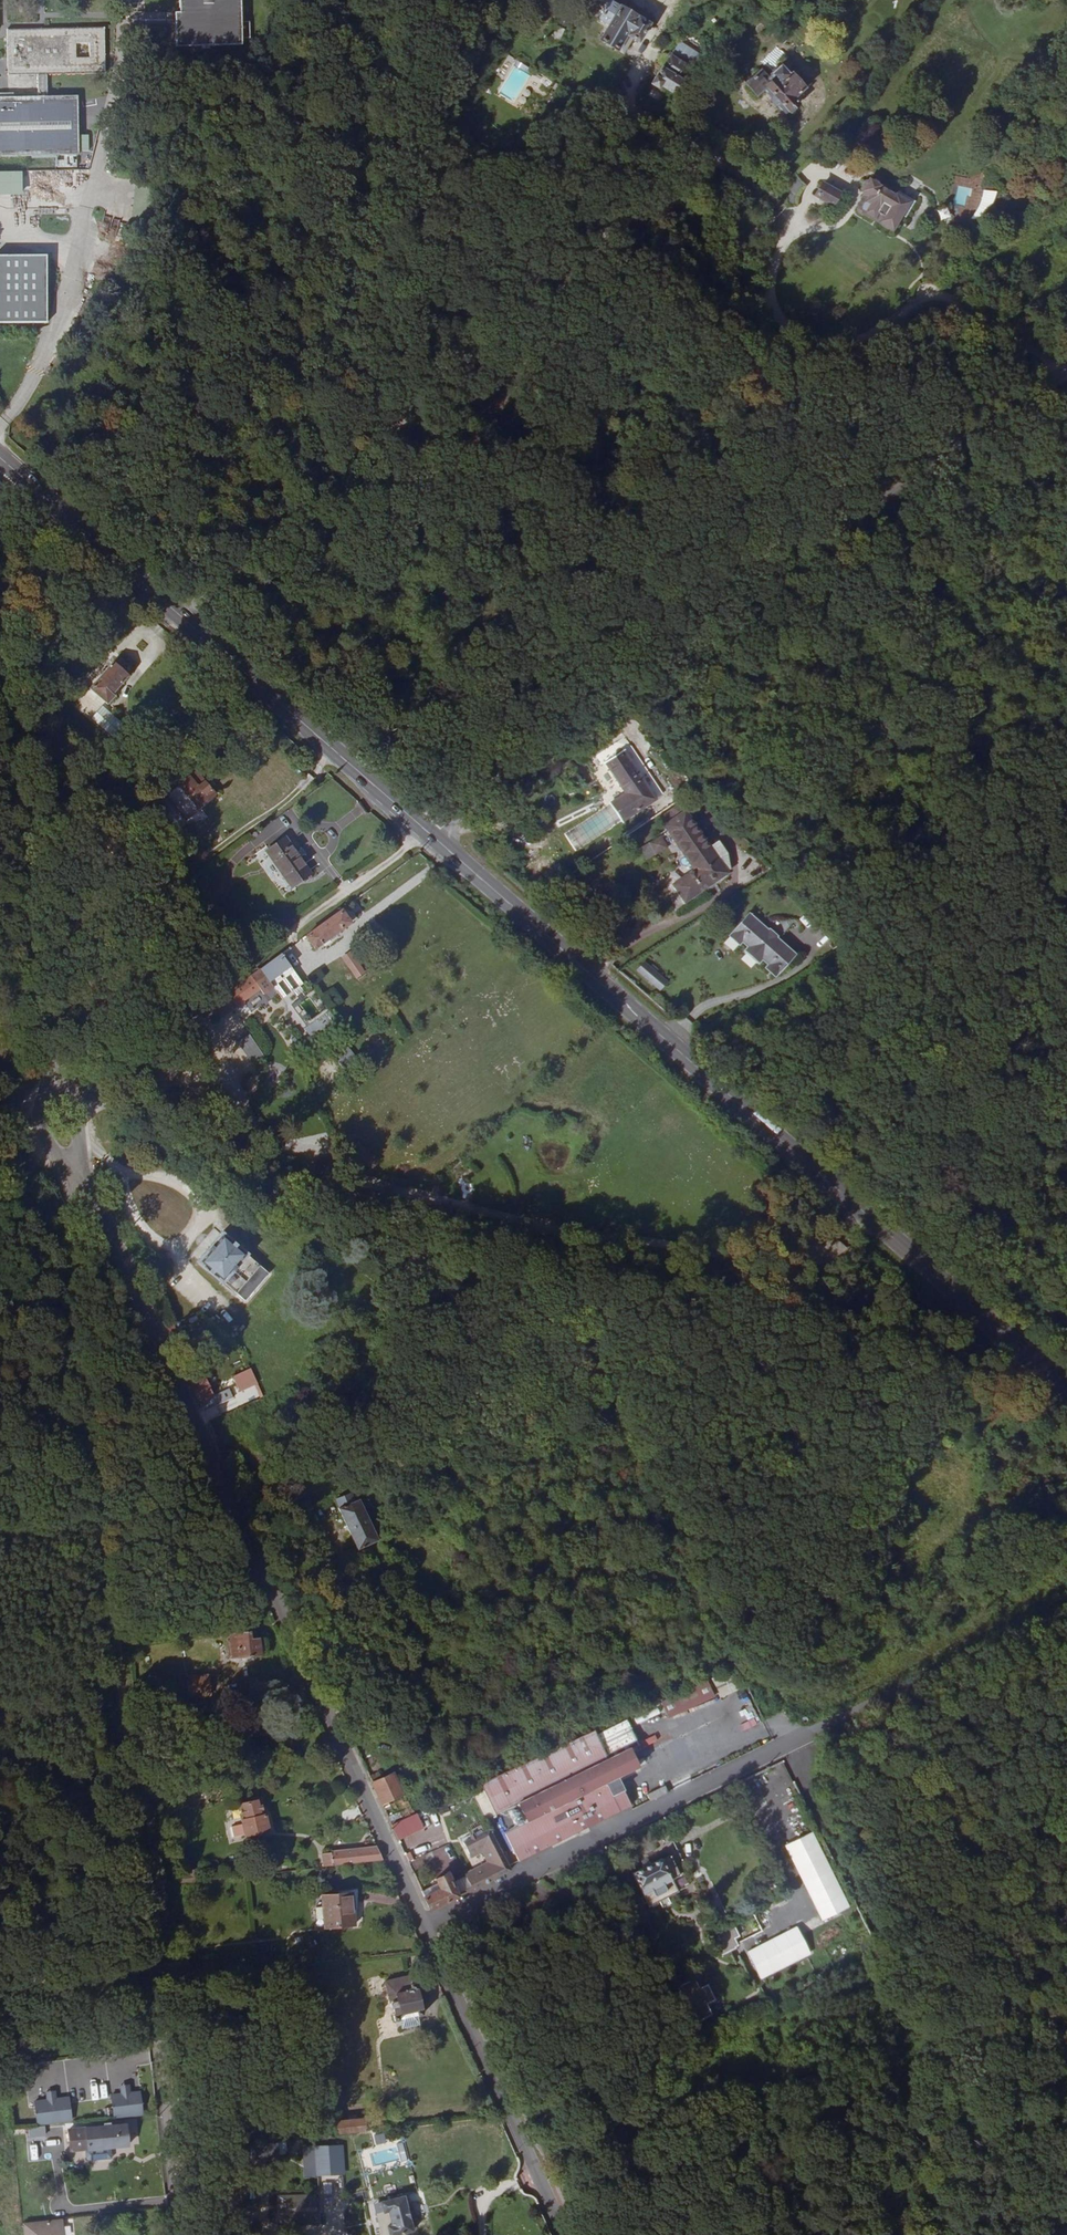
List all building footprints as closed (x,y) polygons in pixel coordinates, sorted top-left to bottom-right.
[(179,15),(175,15),(175,30),(176,50),(243,48),(243,42),(250,42),(250,25),(242,25),(241,0),(179,0),(179,15)] [(636,42),(647,24),(610,2),(610,4),(607,3),(604,7),(606,9),(600,20),(610,27),(602,41),(618,51),(627,36),(632,39),(636,42)] [(547,41),(556,46),(564,31),(558,28),(553,29),(547,41)] [(69,31),(43,31),(6,32),(6,49),(7,61),(7,78),(36,77),(37,100),(0,101),(0,159),(79,157),(79,151),(84,151),(84,138),(78,138),(77,99),(47,100),(46,77),(105,75),(104,30),(69,31)] [(715,56),(708,49),(681,81),(671,93),(671,94),(678,100),(715,56)] [(671,93),(681,81),(675,77),(683,66),(671,58),(663,69),(662,69),(651,84),(663,93),(666,89),(671,93)] [(804,90),(781,66),(768,78),(764,75),(757,74),(749,83),(748,88),(754,93),(760,94),(766,89),(790,113),(799,105),(794,100),(804,90)] [(613,81),(610,87),(617,91),(620,86),(613,81)] [(992,161),(997,167),(1007,161),(1003,155),(992,161)] [(24,171),(0,170),(0,194),(24,194),(24,171)] [(951,204),(975,208),(981,179),(956,174),(951,204)] [(797,175),(786,188),(795,195),(806,183),(797,175)] [(904,212),(909,203),(896,196),(895,197),(882,189),(883,187),(870,180),(863,192),(868,195),(860,208),(867,212),(865,214),(874,220),(875,218),(887,225),(887,226),(893,230),(904,212)] [(823,186),(817,196),(833,205),(839,195),(823,186)] [(875,244),(906,263),(909,256),(878,238),(875,244)] [(0,255),(0,320),(47,321),(47,254),(0,255)] [(920,271),(931,278),(935,272),(924,266),(920,271)] [(612,473),(609,480),(613,485),(620,485),(623,478),(619,473),(612,473)] [(113,663),(90,689),(108,704),(119,692),(116,690),(128,676),(113,663)] [(114,738),(126,725),(104,705),(92,718),(114,738)] [(607,763),(591,774),(612,805),(624,822),(657,800),(624,751),(607,763)] [(190,777),(167,796),(186,819),(215,795),(211,789),(204,794),(190,777)] [(687,811),(666,824),(695,869),(672,883),(683,901),(721,876),(705,851),(710,847),(687,811)] [(285,839),(267,852),(292,888),(311,875),(285,839)] [(349,906),(307,936),(316,949),(358,918),(349,906)] [(793,956),(748,915),(727,937),(736,946),(740,942),(766,966),(763,970),(772,978),(793,956)] [(778,930),(786,929),(785,920),(777,920),(778,930)] [(353,950),(342,957),(357,979),(368,972),(353,950)] [(282,954),(261,969),(265,973),(269,979),(271,983),(292,967),(282,954)] [(659,992),(669,983),(647,960),(637,969),(659,992)] [(265,973),(259,977),(263,983),(269,979),(265,973)] [(251,977),(228,994),(237,1007),(261,990),(251,977)] [(253,1034),(239,1040),(251,1065),(264,1058),(253,1034)] [(520,1132),(520,1147),(533,1148),(534,1132),(520,1132)] [(200,1262),(225,1284),(250,1254),(225,1232),(223,1235),(217,1229),(195,1254),(201,1260),(200,1262)] [(199,1366),(187,1371),(208,1419),(211,1418),(208,1411),(210,1410),(205,1401),(214,1397),(199,1366)] [(456,1426),(476,1417),(474,1413),(468,1415),(466,1411),(452,1417),(456,1426)] [(217,1437),(225,1455),(237,1449),(234,1441),(227,1444),(222,1434),(217,1437)] [(560,1505),(556,1497),(548,1501),(552,1509),(560,1505)] [(360,1500),(340,1509),(359,1549),(379,1540),(360,1500)] [(863,1628),(870,1624),(867,1617),(859,1621),(863,1628)] [(269,1654),(267,1637),(252,1639),(251,1631),(236,1633),(237,1642),(231,1642),(233,1657),(240,1656),(240,1658),(269,1654)] [(736,1668),(712,1678),(720,1699),(744,1689),(736,1668)] [(211,1696),(210,1686),(209,1675),(188,1677),(189,1688),(189,1698),(211,1696)] [(662,1700),(669,1717),(718,1699),(712,1682),(662,1700)] [(630,1719),(601,1733),(611,1755),(640,1741),(630,1719)] [(612,1762),(597,1729),(482,1783),(498,1816),(521,1806),(528,1821),(505,1832),(519,1861),(633,1806),(620,1777),(642,1767),(635,1750),(612,1762)] [(644,1747),(659,1743),(657,1736),(642,1740),(644,1747)] [(376,1768),(368,1772),(383,1805),(404,1795),(394,1773),(381,1779),(376,1768)] [(652,1800),(670,1791),(667,1784),(649,1793),(652,1800)] [(241,1805),(244,1819),(265,1815),(262,1800),(241,1805)] [(424,1830),(417,1814),(392,1825),(399,1841),(424,1830)] [(265,1815),(244,1819),(242,1819),(245,1835),(269,1831),(266,1815),(265,1815)] [(472,1889),(511,1870),(490,1828),(464,1841),(470,1854),(486,1846),(495,1863),(466,1878),(472,1889)] [(784,1843),(817,1922),(846,1910),(813,1831),(784,1843)] [(383,1859),(377,1846),(331,1851),(331,1853),(332,1865),(383,1859)] [(463,1873),(466,1878),(495,1863),(486,1846),(470,1854),(472,1858),(485,1853),(489,1861),(463,1873)] [(332,1865),(331,1853),(322,1853),(323,1865),(332,1865)] [(644,1868),(633,1873),(644,1894),(673,1879),(663,1858),(652,1864),(651,1861),(643,1865),(644,1868)] [(425,1897),(430,1910),(460,1895),(454,1884),(452,1881),(455,1879),(451,1871),(436,1878),(438,1883),(441,1889),(425,1897)] [(460,1895),(472,1889),(466,1878),(454,1884),(460,1895)] [(438,1883),(422,1891),(425,1897),(441,1889),(438,1883)] [(355,1924),(352,1892),(322,1895),(325,1927),(355,1924)] [(646,1905),(639,1908),(644,1919),(651,1915),(646,1905)] [(710,1935),(720,1955),(739,1946),(729,1926),(710,1935)] [(756,1980),(808,1956),(795,1927),(743,1951),(756,1980)] [(164,1965),(165,1980),(184,1978),(182,1963),(164,1965)] [(388,1981),(390,1990),(413,1984),(411,1975),(388,1981)] [(717,2000),(710,1985),(701,1989),(697,1980),(680,1987),(695,2022),(714,2015),(709,2003),(717,2000)] [(413,1984),(390,1990),(394,2008),(397,2010),(398,2016),(396,2016),(398,2022),(403,2020),(405,2029),(422,2025),(420,2017),(424,2015),(423,2011),(424,2009),(419,1988),(417,1988),(416,1983),(413,1984)] [(78,2059),(80,2066),(91,2064),(91,2058),(78,2059)] [(91,2064),(80,2066),(81,2074),(96,2072),(95,2064),(91,2064)] [(827,2076),(823,2068),(815,2071),(818,2080),(827,2076)] [(120,2085),(120,2093),(114,2093),(113,2116),(144,2117),(144,2091),(132,2091),(132,2086),(120,2085)] [(57,2091),(46,2092),(47,2099),(35,2101),(39,2127),(74,2121),(71,2096),(58,2098),(57,2091)] [(327,2130),(328,2136),(330,2135),(336,2135),(356,2132),(367,2131),(366,2118),(349,2121),(341,2122),(334,2122),(335,2124),(332,2125),(333,2130),(327,2130)] [(127,2145),(125,2124),(71,2128),(73,2149),(127,2145)] [(30,2138),(47,2136),(46,2126),(28,2128),(30,2138)] [(357,2141),(356,2132),(336,2135),(337,2140),(337,2143),(357,2141)] [(27,2162),(38,2161),(37,2145),(25,2147),(27,2162)] [(345,2170),(332,2172),(335,2194),(347,2193),(345,2170)] [(396,2225),(411,2221),(405,2199),(402,2195),(388,2199),(386,2202),(389,2211),(392,2210),(396,2225)] [(74,2234),(72,2216),(23,2222),(25,2234),(74,2234)] [(411,2221),(396,2225),(388,2227),(390,2234),(404,2234),(414,2232),(411,2221)]
